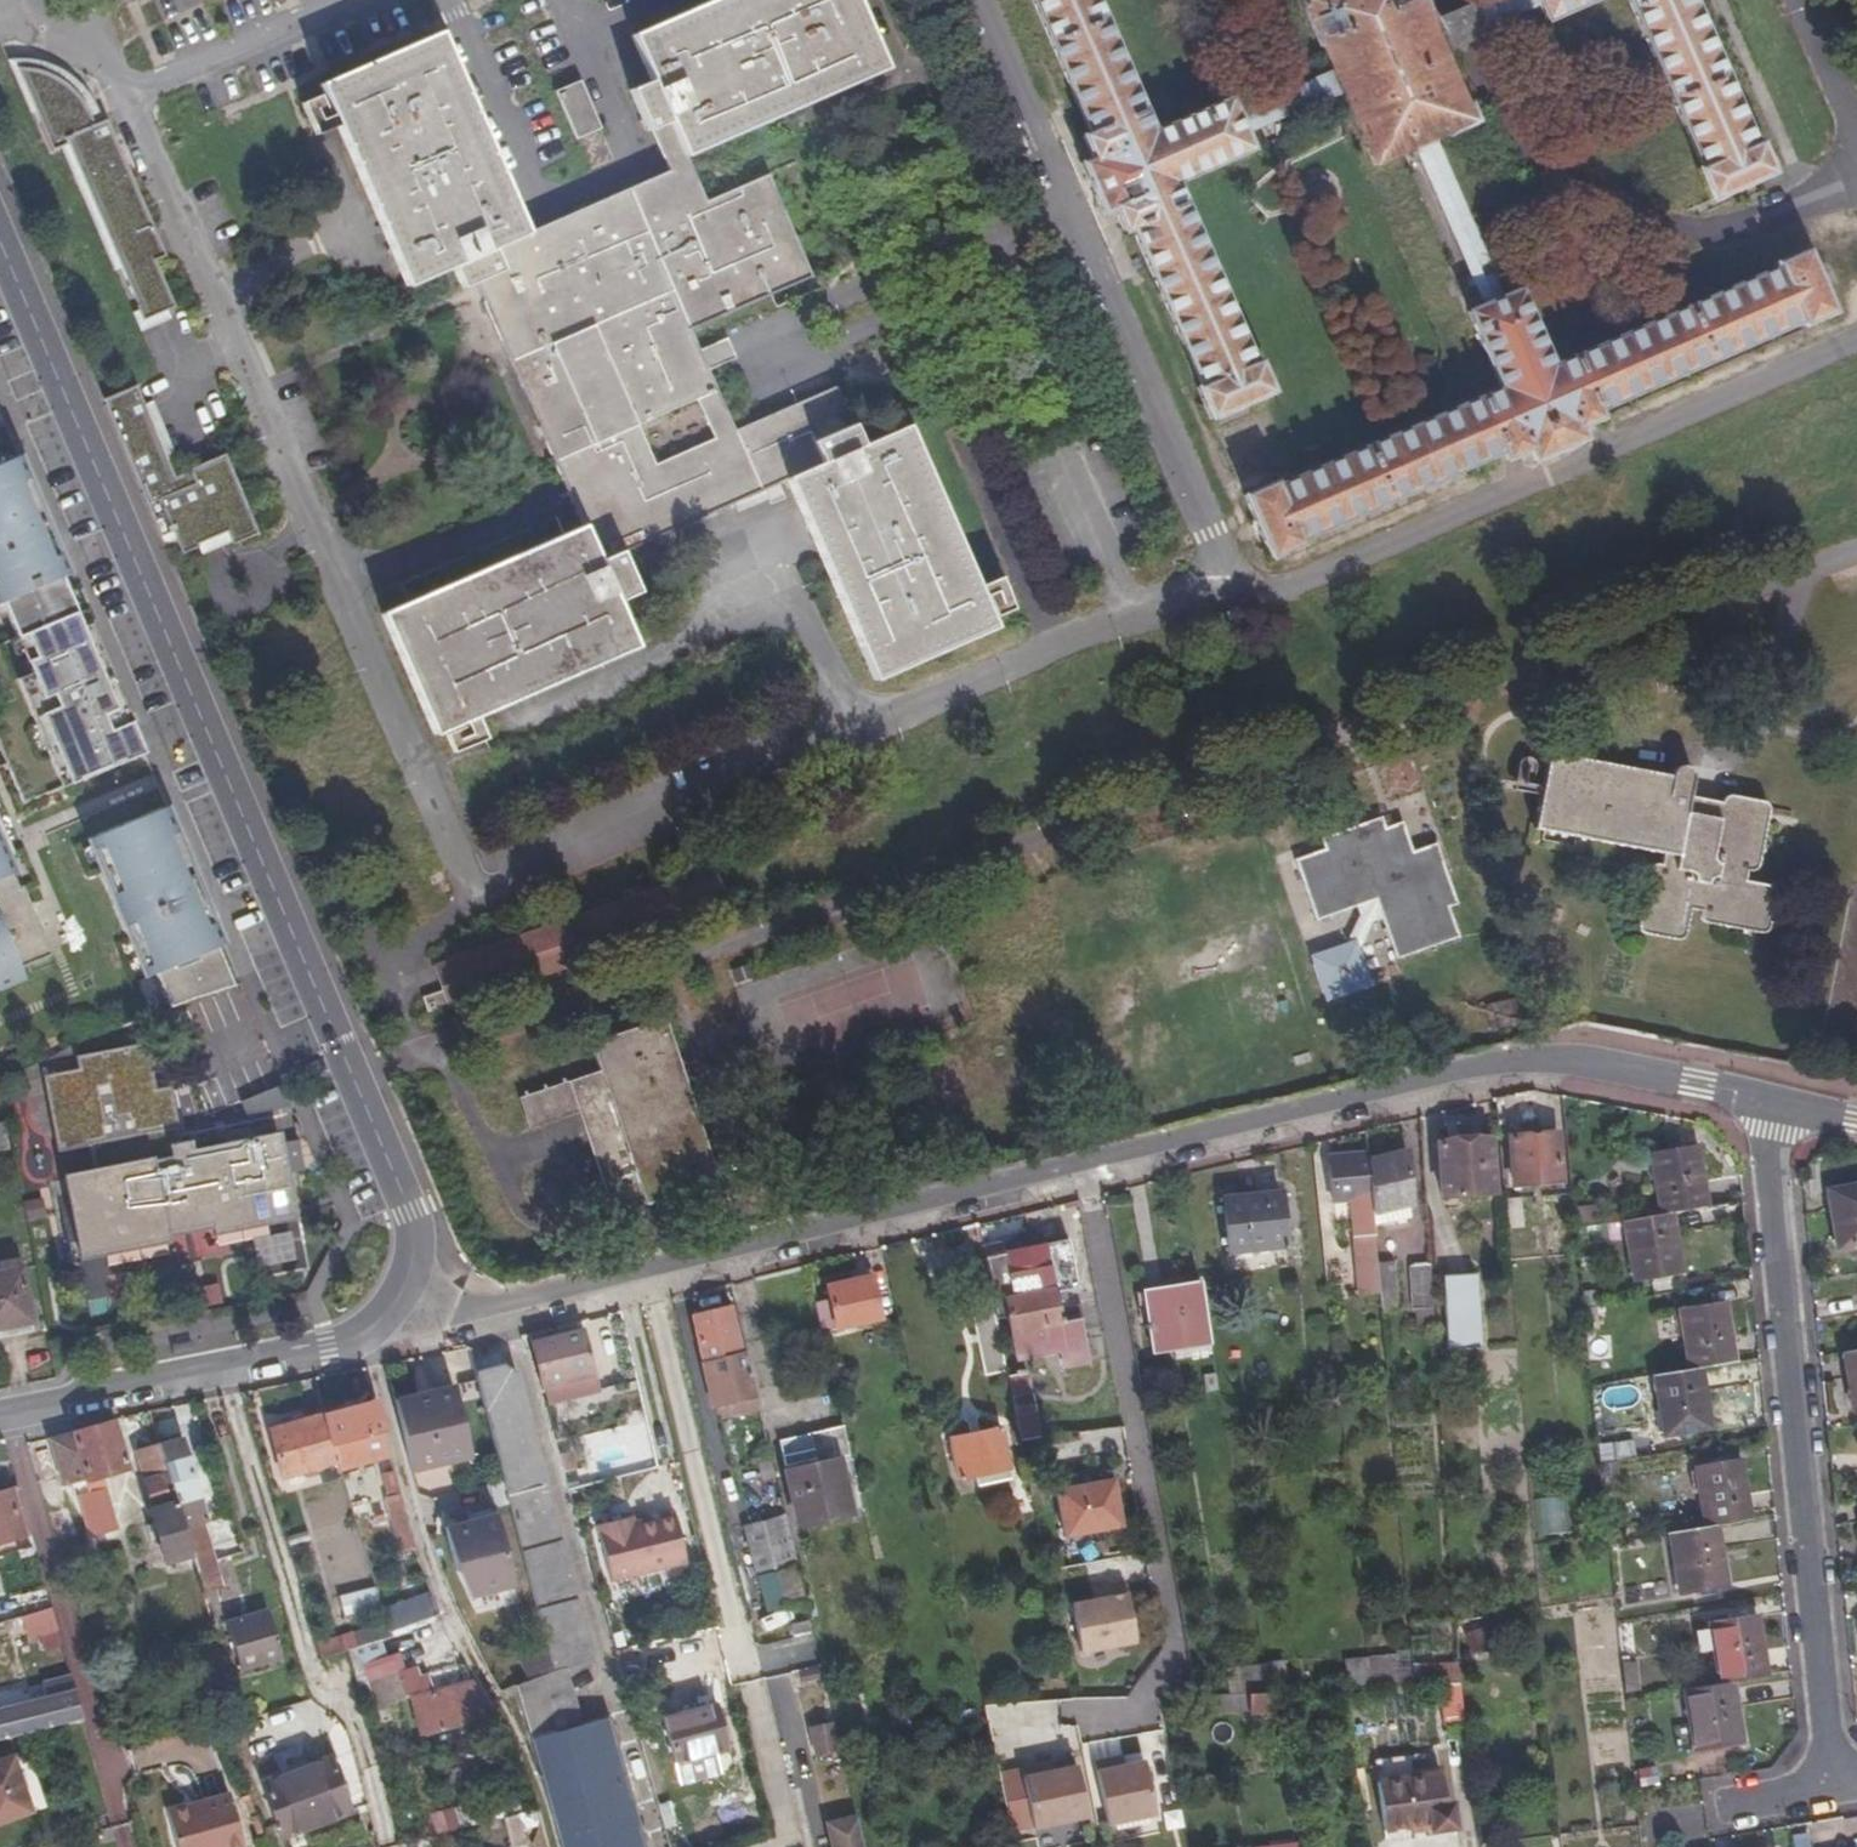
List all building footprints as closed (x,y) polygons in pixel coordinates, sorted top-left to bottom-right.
[(623,38),(645,88),(627,95),(645,135),(662,129),(676,163),(888,76),(856,0),(718,0),(623,38)] [(1234,108),(1227,91),(1150,125),(1095,0),(1032,0),(1086,126),(1077,128),(1086,152),(1076,157),(1100,211),(1111,207),(1120,228),(1129,226),(1199,383),(1194,385),(1208,416),(1270,389),(1256,358),(1252,359),(1174,179),(1250,146),(1243,129),(1234,108)] [(1438,44),(1429,22),(1419,0),(1301,0),(1330,66),(1340,87),(1372,160),(1412,143),(1430,135),(1470,117),(1438,44)] [(1429,22),(1438,44),(1462,33),(1536,1),(1535,0),(1480,0),(1452,12),(1429,22)] [(1536,1),(1543,18),(1585,0),(1535,0),(1536,1)] [(1699,164),(1695,167),(1708,197),(1770,170),(1756,139),(1751,141),(1714,54),(1690,0),(1626,0),(1699,164)] [(437,28),(305,86),(397,288),(439,269),(449,293),(473,287),(503,273),(493,251),(523,238),(437,28)] [(1234,108),(1243,129),(1340,87),(1330,66),(1234,108)] [(598,125),(580,78),(554,88),(573,135),(598,125)] [(61,136),(130,321),(174,304),(104,120),(61,136)] [(523,238),(493,251),(503,273),(473,287),(579,524),(595,562),(620,551),(762,489),(689,321),(809,274),(767,168),(707,194),(691,159),(676,163),(662,129),(645,135),(663,177),(523,238)] [(1430,135),(1412,143),(1483,301),(1500,294),(1430,135)] [(1500,294),(1483,301),(1465,309),(1498,385),(1272,484),(1270,478),(1240,492),(1268,555),(1297,543),(1296,538),(1499,451),(1502,457),(1526,448),(1530,457),(1581,436),(1577,424),(1600,415),(1597,408),(1799,319),(1802,323),(1831,310),(1805,248),(1774,261),(1775,265),(1550,363),(1517,286),(1500,294)] [(141,383),(103,398),(169,565),(254,531),(223,454),(176,473),(141,383)] [(910,429),(778,482),(868,691),(999,631),(910,429)] [(0,466),(0,605),(70,577),(22,457),(0,466)] [(579,524),(369,619),(422,748),(637,655),(613,607),(636,598),(620,551),(595,562),(579,524)] [(88,611),(8,644),(66,789),(147,756),(88,611)] [(1650,879),(1642,921),(1643,929),(1648,934),(1680,940),(1685,938),(1686,934),(1688,920),(1697,921),(1696,927),(1701,933),(1711,934),(1760,943),(1768,943),(1772,941),(1773,936),(1775,917),(1780,894),(1779,888),(1772,884),(1745,879),(1746,871),(1751,871),(1756,863),(1760,838),(1766,815),(1764,808),(1759,804),(1729,798),(1720,805),(1691,799),(1693,781),(1692,776),(1689,772),(1683,770),(1676,771),(1672,775),(1670,778),(1537,754),(1531,791),(1524,833),(1632,852),(1663,857),(1661,867),(1656,869),(1652,873),(1650,879)] [(1809,1028),(1856,1039),(1856,806),(1809,1028)] [(165,808),(81,842),(138,979),(222,945),(165,808)] [(1448,911),(1427,851),(1403,860),(1393,831),(1375,837),(1371,825),(1311,846),(1315,856),(1285,867),(1306,928),(1366,907),(1389,968),(1450,946),(1439,914),(1448,911)] [(17,870),(0,830),(0,877),(17,870)] [(715,869),(436,967),(444,990),(424,998),(429,1013),(450,1005),(692,920),(729,907),(715,869)] [(25,983),(0,924),(0,993),(25,983)] [(1354,939),(1307,956),(1323,1004),(1371,987),(1354,939)] [(573,1080),(584,1111),(602,1160),(620,1213),(720,1178),(663,1015),(589,1041),(599,1070),(573,1080)] [(188,1156),(185,1144),(171,1147),(164,1148),(161,1132),(169,1132),(164,1094),(153,1096),(146,1047),(79,1059),(81,1072),(44,1079),(57,1150),(86,1146),(90,1173),(61,1179),(77,1259),(79,1259),(75,1242),(103,1243),(105,1254),(290,1216),(282,1179),(301,1176),(294,1145),(275,1149),(273,1139),(188,1156)] [(584,1111),(573,1080),(517,1101),(529,1132),(584,1111)] [(279,1086),(238,1109),(243,1123),(287,1109),(279,1086)] [(1555,1124),(1507,1130),(1513,1183),(1562,1178),(1555,1124)] [(169,1132),(161,1132),(164,1148),(171,1147),(169,1132)] [(1486,1134),(1435,1138),(1438,1190),(1489,1186),(1486,1134)] [(1662,1151),(1671,1212),(1684,1210),(1716,1205),(1707,1145),(1662,1151)] [(1403,1146),(1384,1149),(1385,1158),(1404,1157),(1403,1146)] [(1371,1193),(1375,1214),(1383,1213),(1383,1202),(1405,1199),(1407,1198),(1404,1157),(1385,1158),(1384,1149),(1366,1152),(1371,1193)] [(1366,1276),(1382,1274),(1380,1253),(1379,1243),(1375,1214),(1371,1193),(1366,1152),(1326,1159),(1332,1193),(1359,1190),(1360,1203),(1352,1204),(1355,1230),(1361,1230),(1366,1276)] [(1826,1190),(1835,1247),(1856,1243),(1856,1184),(1826,1190)] [(1277,1188),(1220,1195),(1227,1246),(1283,1240),(1277,1188)] [(1506,1218),(1506,1223),(1521,1222),(1519,1193),(1504,1194),(1506,1218)] [(1383,1202),(1383,1213),(1406,1210),(1405,1199),(1383,1202)] [(1671,1212),(1638,1217),(1647,1279),(1693,1272),(1684,1210),(1671,1212)] [(976,1242),(986,1295),(990,1317),(998,1316),(1006,1354),(1052,1346),(1056,1365),(1082,1360),(1075,1318),(1055,1322),(1049,1290),(1071,1285),(1063,1240),(1050,1241),(1049,1234),(1037,1237),(1036,1231),(976,1242)] [(1395,1253),(1380,1253),(1382,1274),(1383,1279),(1398,1277),(1395,1253)] [(1430,1306),(1427,1267),(1427,1260),(1408,1261),(1411,1306),(1430,1306)] [(1471,1265),(1427,1267),(1430,1306),(1433,1346),(1476,1344),(1471,1265)] [(25,1320),(15,1269),(0,1272),(0,1326),(25,1320)] [(825,1294),(811,1298),(817,1328),(877,1314),(868,1274),(823,1284),(825,1294)] [(1201,1304),(1196,1280),(1159,1286),(1160,1293),(1141,1296),(1151,1347),(1207,1338),(1201,1304)] [(990,1317),(986,1295),(965,1299),(979,1373),(1000,1370),(990,1317)] [(1678,1307),(1687,1369),(1698,1368),(1731,1362),(1722,1300),(1678,1307)] [(709,1404),(752,1394),(742,1350),(734,1352),(723,1305),(692,1312),(709,1404)] [(529,1339),(539,1382),(589,1370),(579,1328),(529,1339)] [(1841,1352),(1851,1411),(1856,1410),(1856,1349),(1841,1352)] [(470,1372),(510,1519),(543,1510),(506,1371),(496,1365),(470,1372)] [(1687,1369),(1653,1374),(1661,1434),(1707,1427),(1698,1368),(1687,1369)] [(589,1370),(539,1382),(545,1400),(595,1389),(589,1370)] [(1012,1436),(1029,1433),(1018,1374),(1001,1376),(1005,1394),(1012,1436)] [(447,1378),(440,1380),(442,1388),(449,1387),(447,1378)] [(457,1445),(442,1388),(440,1380),(385,1392),(398,1439),(411,1436),(428,1431),(433,1451),(457,1445)] [(752,1394),(709,1404),(711,1414),(755,1405),(752,1394)] [(330,1459),(332,1467),(385,1452),(379,1434),(370,1399),(368,1399),(318,1412),(327,1446),(330,1459)] [(327,1446),(318,1412),(263,1428),(274,1474),(330,1459),(327,1446)] [(105,1418),(66,1430),(80,1478),(119,1466),(105,1418)] [(857,1508),(838,1423),(770,1436),(776,1463),(796,1459),(796,1464),(778,1468),(791,1521),(857,1508)] [(990,1428),(941,1437),(950,1481),(964,1479),(966,1488),(986,1484),(984,1474),(998,1472),(990,1428)] [(59,1484),(80,1478),(66,1430),(45,1436),(59,1484)] [(1012,1436),(1013,1441),(1030,1439),(1029,1433),(1012,1436)] [(176,1436),(153,1442),(186,1549),(191,1564),(210,1559),(197,1520),(202,1518),(176,1436)] [(430,1507),(411,1436),(398,1439),(403,1459),(417,1510),(430,1507)] [(1628,1441),(1597,1444),(1599,1460),(1630,1457),(1628,1441)] [(161,1557),(186,1549),(153,1442),(132,1449),(148,1505),(144,1506),(161,1557)] [(457,1445),(433,1451),(440,1475),(462,1469),(457,1445)] [(1693,1467),(1702,1526),(1713,1524),(1747,1519),(1739,1461),(1693,1467)] [(401,1512),(390,1471),(379,1474),(391,1519),(402,1517),(401,1512)] [(1109,1476),(1050,1489),(1060,1537),(1118,1524),(1109,1476)] [(11,1486),(0,1489),(0,1536),(24,1529),(11,1486)] [(84,1490),(101,1547),(115,1542),(99,1487),(84,1490)] [(1535,1533),(1563,1534),(1564,1499),(1537,1498),(1535,1533)] [(670,1508),(628,1517),(621,1519),(619,1514),(592,1521),(606,1580),(684,1560),(670,1508)] [(551,1673),(558,1671),(583,1663),(553,1550),(543,1510),(510,1519),(513,1532),(551,1673)] [(771,1515),(741,1522),(751,1569),(782,1563),(771,1515)] [(1702,1526),(1670,1532),(1679,1591),(1723,1584),(1713,1524),(1702,1526)] [(0,1536),(0,1552),(29,1543),(25,1531),(24,1529),(0,1536)] [(191,1564),(199,1588),(218,1583),(210,1559),(191,1564)] [(1093,1594),(1059,1601),(1068,1648),(1124,1637),(1111,1580),(1091,1583),(1093,1594)] [(1668,1580),(1636,1585),(1639,1605),(1671,1600),(1668,1580)] [(1091,1583),(1078,1586),(1080,1596),(1093,1594),(1091,1583)] [(425,1591),(377,1605),(384,1627),(433,1612),(425,1591)] [(268,1607),(228,1618),(241,1666),(281,1656),(268,1607)] [(24,1640),(55,1631),(49,1609),(18,1618),(24,1640)] [(1707,1622),(1716,1683),(1730,1681),(1764,1675),(1754,1614),(1707,1622)] [(408,1665),(398,1632),(346,1648),(356,1681),(408,1665)] [(1346,1686),(1368,1684),(1365,1657),(1343,1660),(1346,1686)] [(1436,1721),(1461,1720),(1459,1662),(1435,1662),(1436,1721)] [(510,1684),(555,1840),(557,1846),(639,1846),(604,1723),(575,1731),(558,1671),(551,1673),(510,1684)] [(51,1724),(81,1717),(68,1673),(39,1680),(43,1695),(0,1706),(0,1738),(51,1724)] [(395,1673),(378,1678),(383,1695),(399,1690),(395,1673)] [(1716,1683),(1682,1689),(1693,1749),(1740,1742),(1730,1681),(1716,1683)] [(490,1717),(468,1682),(407,1697),(416,1734),(490,1717)] [(1275,1710),(1272,1694),(1211,1697),(1212,1713),(1275,1710)] [(713,1702),(659,1718),(671,1763),(726,1748),(713,1702)] [(803,1730),(814,1760),(841,1750),(829,1720),(803,1730)] [(43,1809),(20,1750),(0,1758),(0,1826),(43,1809)] [(1116,1752),(1104,1754),(1106,1763),(1118,1760),(1116,1752)] [(1100,1821),(1150,1809),(1137,1756),(1118,1760),(1106,1763),(1104,1754),(1086,1759),(1100,1821)] [(1369,1761),(1372,1782),(1410,1775),(1406,1754),(1369,1761)] [(328,1757),(260,1782),(281,1834),(349,1807),(328,1757)] [(1043,1759),(1032,1762),(1034,1771),(1046,1768),(1043,1759)] [(1032,1762),(1013,1766),(1026,1827),(1079,1814),(1068,1763),(1046,1768),(1034,1771),(1032,1762)] [(1410,1775),(1372,1782),(1381,1831),(1414,1824),(1425,1822),(1427,1832),(1439,1829),(1450,1827),(1446,1802),(1438,1803),(1432,1771),(1410,1775)] [(227,1791),(191,1802),(193,1808),(229,1796),(227,1791)] [(167,1810),(180,1846),(236,1846),(245,1844),(229,1796),(193,1808),(191,1802),(167,1810)] [(428,1814),(433,1834),(454,1828),(448,1809),(428,1814)] [(820,1823),(826,1846),(861,1846),(854,1815),(820,1823)] [(1425,1822),(1414,1824),(1415,1835),(1427,1832),(1425,1822)]
